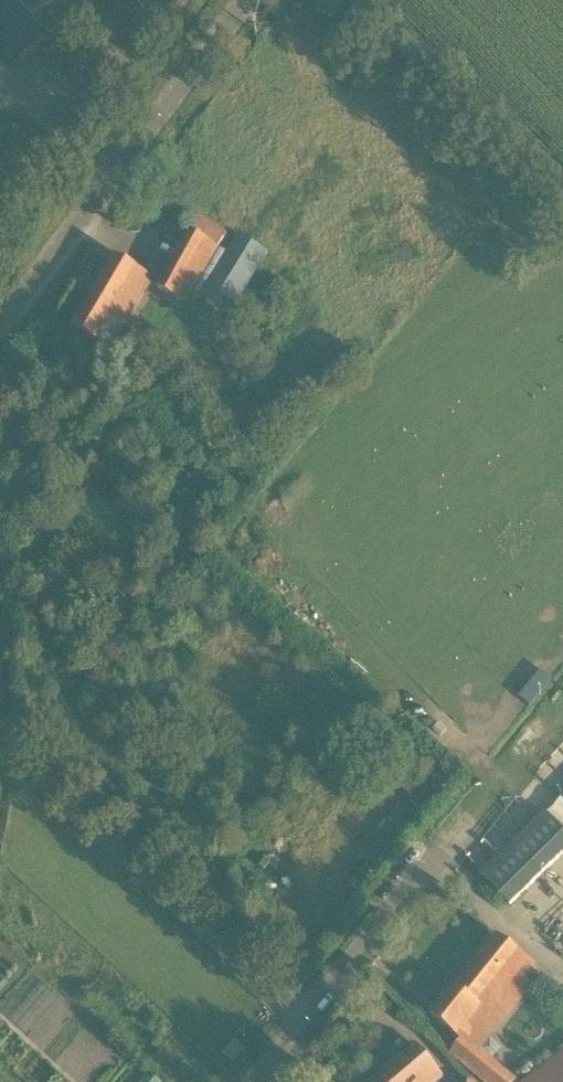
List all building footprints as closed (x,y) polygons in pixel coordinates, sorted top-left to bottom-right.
[(154,287),(183,304),(225,232),(196,215),(154,287)] [(197,294),(229,314),(267,254),(235,234),(197,294)] [(71,328),(90,339),(109,350),(151,278),(114,256),(71,328)] [(519,695),(531,705),(553,679),(541,669),(519,695)] [(480,877),(509,906),(562,853),(562,834),(543,814),(480,877)] [(453,1054),(488,1081),(515,1081),(476,1051),(505,1014),(490,1002),(523,960),(494,937),(431,1016),(463,1041),(453,1054)] [(443,1079),(415,1046),(372,1081),(439,1081),(443,1079)] [(562,1052),(523,1081),(562,1081),(562,1053),(562,1052)]
